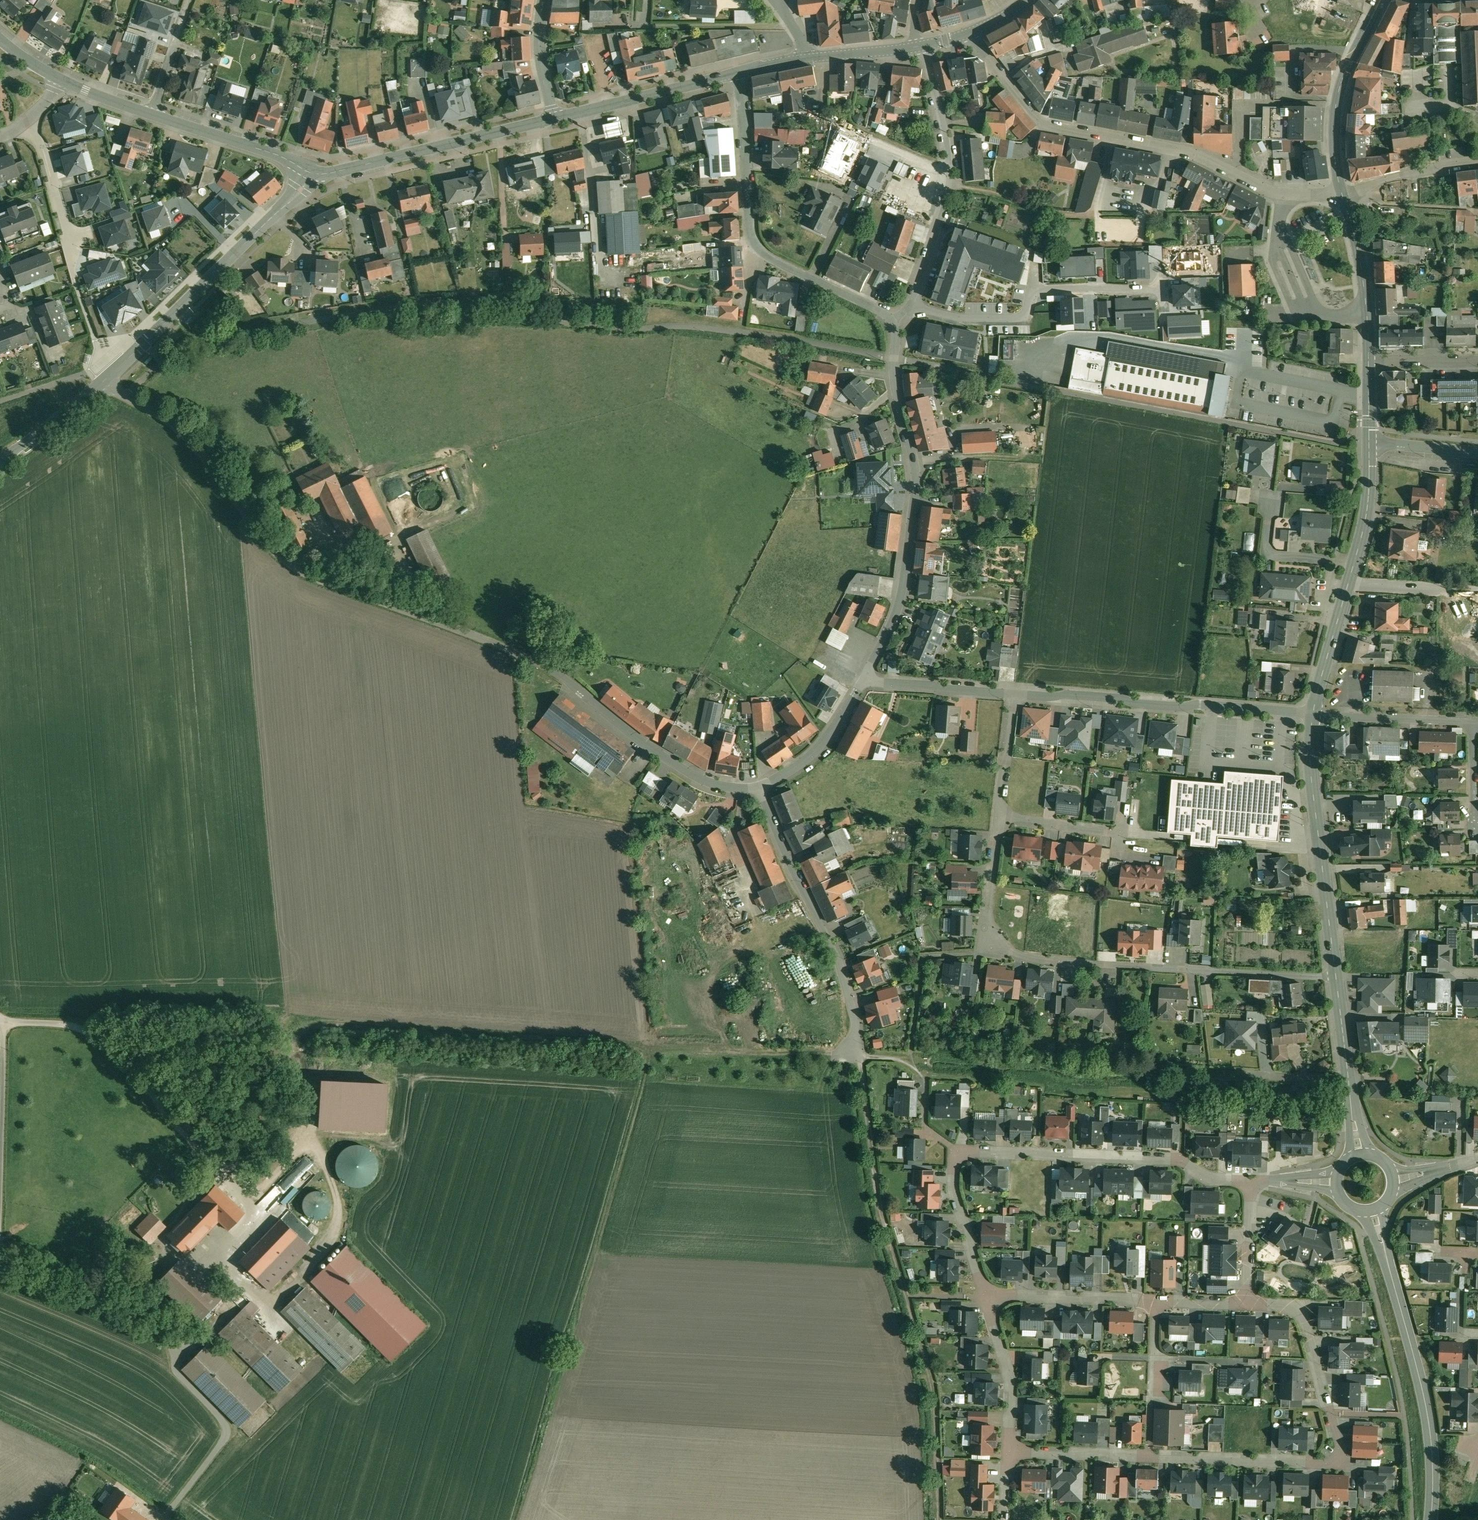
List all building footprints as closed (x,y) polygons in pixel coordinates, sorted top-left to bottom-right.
[(21,0),(0,0),(0,5),(13,17),(25,4),(21,0)] [(48,0),(39,0),(35,7),(45,14),(49,7),(50,8),(53,3),(48,0)] [(519,0),(511,0),(509,13),(488,10),(488,11),(484,12),(484,11),(482,26),(496,27),(508,28),(508,23),(530,26),(533,2),(519,0)] [(550,23),(578,22),(579,0),(553,0),(550,23)] [(599,2),(599,0),(590,0),(590,2),(590,22),(611,21),(611,2),(599,2)] [(691,16),(714,17),(715,0),(691,0),(691,16)] [(800,15),(818,13),(819,20),(820,33),(819,33),(820,38),(818,39),(819,46),(822,46),(842,44),(839,16),(838,16),(837,6),(833,4),(826,0),(799,0),(800,15)] [(868,14),(868,15),(870,9),(869,9),(871,0),(862,0),(868,14)] [(869,9),(870,9),(893,14),(892,19),(898,21),(906,22),(909,8),(908,8),(910,0),(907,0),(901,0),(901,2),(896,1),(896,0),(871,0),(869,9)] [(925,2),(923,14),(919,15),(924,33),(942,28),(937,10),(938,10),(935,0),(934,0),(925,2)] [(949,9),(947,9),(947,8),(938,10),(943,28),(963,22),(960,8),(959,6),(959,5),(959,0),(949,0),(949,9)] [(969,2),(969,0),(959,0),(959,5),(965,3),(966,6),(960,8),(963,22),(984,16),(986,15),(982,0),(975,0),(969,2)] [(1036,4),(1050,20),(1048,22),(1050,30),(1058,27),(1055,20),(1061,18),(1058,14),(1060,12),(1049,0),(1041,0),(1036,4)] [(1059,8),(1069,0),(1052,0),(1059,8)] [(1096,13),(1104,10),(1102,0),(1093,0),(1096,13)] [(1132,15),(1145,13),(1144,8),(1143,8),(1142,0),(1130,0),(1132,15)] [(1168,4),(1170,17),(1180,16),(1178,0),(1168,0),(1168,4)] [(1216,8),(1228,10),(1230,0),(1217,0),(1216,8)] [(1330,0),(1326,0),(1319,17),(1326,20),(1355,31),(1364,13),(1330,0)] [(1392,2),(1376,35),(1386,40),(1382,70),(1395,73),(1401,74),(1403,59),(1404,46),(1405,42),(1391,41),(1393,37),(1395,38),(1399,29),(1398,28),(1402,20),(1407,21),(1410,4),(1396,1),(1392,2)] [(136,25),(166,35),(173,12),(144,2),(136,25)] [(1314,2),(1303,6),(1302,2),(1294,3),(1297,7),(1302,10),(1309,13),(1314,2)] [(1443,3),(1439,5),(1433,4),(1434,29),(1436,29),(1436,36),(1434,36),(1434,49),(1434,64),(1440,64),(1440,62),(1457,62),(1457,64),(1462,63),(1461,32),(1462,32),(1462,31),(1462,25),(1461,3),(1460,3),(1455,5),(1451,3),(1447,2),(1443,3)] [(1461,2),(1461,3),(1462,25),(1465,25),(1466,32),(1468,32),(1477,32),(1477,2),(1461,2)] [(233,14),(241,14),(240,3),(232,4),(233,14)] [(1433,3),(1414,4),(1415,14),(1414,14),(1414,39),(1415,39),(1415,49),(1434,49),(1434,29),(1433,4),(1433,3)] [(1168,4),(1144,7),(1144,8),(1145,13),(1132,15),(1132,20),(1170,17),(1168,4)] [(1035,5),(1019,19),(1027,33),(1040,22),(1045,18),(1035,5)] [(50,8),(49,7),(45,14),(32,32),(41,38),(40,39),(58,51),(69,34),(49,21),(56,12),(50,8)] [(457,9),(456,20),(468,20),(469,10),(457,9)] [(748,11),(735,11),(735,23),(748,23),(748,11)] [(868,14),(857,15),(858,23),(852,24),(852,26),(844,27),(845,44),(871,41),(870,32),(875,32),(868,15),(868,14)] [(892,19),(887,19),(883,40),(895,38),(898,21),(892,19)] [(1019,19),(983,38),(998,58),(999,57),(1008,52),(1015,48),(1019,56),(1024,55),(1031,53),(1028,41),(1031,39),(1027,33),(1019,19)] [(1040,22),(1027,33),(1031,39),(1028,41),(1031,53),(1044,49),(1039,35),(1036,30),(1042,24),(1040,22)] [(431,23),(430,32),(439,34),(440,24),(431,23)] [(1115,24),(1109,25),(1100,29),(1102,35),(1101,36),(1101,35),(1077,44),(1081,55),(1076,57),(1075,56),(1075,57),(1080,72),(1081,72),(1092,68),(1092,69),(1107,64),(1104,55),(1134,44),(1135,46),(1149,41),(1142,23),(1129,27),(1128,26),(1117,30),(1115,24)] [(1238,23),(1214,25),(1216,56),(1241,54),(1240,42),(1240,41),(1240,35),(1239,36),(1238,23)] [(440,34),(451,35),(451,26),(440,25),(440,34)] [(463,25),(456,31),(464,41),(472,35),(463,25)] [(508,28),(496,27),(497,37),(507,37),(507,34),(510,34),(509,29),(508,28)] [(248,37),(259,40),(260,31),(249,29),(248,37)] [(1468,32),(1466,32),(1463,32),(1463,31),(1462,31),(1462,32),(1461,32),(1462,63),(1464,106),(1477,106),(1477,32),(1468,32)] [(635,32),(617,33),(621,51),(623,60),(644,55),(639,37),(636,37),(635,32)] [(100,40),(90,35),(86,45),(85,45),(78,61),(103,73),(110,57),(95,49),(100,40)] [(755,36),(734,35),(714,40),(717,49),(714,50),(716,60),(759,50),(755,36)] [(529,37),(511,38),(513,61),(515,61),(517,61),(531,60),(529,37)] [(141,39),(136,55),(130,53),(126,63),(125,63),(120,79),(129,82),(129,83),(136,85),(137,84),(141,86),(143,79),(140,78),(142,69),(146,70),(149,59),(150,60),(155,43),(141,39)] [(122,43),(115,40),(110,52),(118,55),(121,48),(122,43)] [(134,44),(123,40),(122,43),(121,48),(132,51),(134,44)] [(714,40),(686,47),(691,66),(716,60),(714,50),(717,49),(714,40)] [(584,44),(574,46),(575,52),(576,52),(578,64),(588,61),(584,44)] [(1280,45),(1274,45),(1274,60),(1290,60),(1290,45),(1280,45)] [(1412,47),(1404,46),(1403,59),(1411,59),(1412,47)] [(623,60),(624,63),(628,81),(679,70),(674,48),(644,55),(623,60)] [(621,51),(611,53),(614,65),(624,63),(623,60),(621,51)] [(575,52),(566,54),(565,53),(559,56),(555,57),(559,74),(562,74),(563,77),(566,79),(570,78),(572,75),(571,72),(580,70),(578,64),(576,52),(575,52)] [(1018,64),(1008,52),(999,57),(1010,70),(1018,64)] [(221,57),(210,53),(207,61),(219,65),(221,57)] [(1337,54),(1301,54),(1300,70),(1305,70),(1305,79),(1303,79),(1302,95),(1329,95),(1329,85),(1331,85),(1331,70),(1336,70),(1337,54)] [(208,65),(182,56),(179,67),(192,71),(189,81),(186,79),(180,98),(188,101),(188,102),(201,106),(206,92),(201,90),(202,85),(208,65)] [(978,57),(965,59),(970,84),(976,84),(987,82),(983,61),(978,57)] [(740,58),(719,61),(720,69),(741,66),(740,58)] [(965,59),(948,61),(954,87),(969,84),(965,59)] [(425,78),(425,60),(411,60),(411,78),(425,78)] [(506,62),(503,62),(503,69),(504,72),(516,71),(515,61),(513,61),(506,62)] [(948,61),(934,63),(939,86),(942,92),(954,89),(954,87),(948,61)] [(503,62),(483,64),(483,70),(503,69),(503,62)] [(881,65),(858,63),(858,78),(863,78),(862,90),(871,91),(871,89),(877,90),(878,84),(880,73),(881,65)] [(854,64),(838,64),(838,75),(832,76),(831,92),(853,91),(854,65),(854,64)] [(1043,81),(1030,64),(1014,76),(1028,93),(1043,81)] [(1374,67),(1360,64),(1354,78),(1380,79),(1380,76),(1381,70),(1374,67)] [(814,66),(780,73),(783,92),(784,102),(786,114),(804,112),(801,89),(817,85),(814,66)] [(923,69),(894,66),(893,75),(892,85),(897,86),(895,87),(895,92),(894,105),(896,105),(909,107),(911,90),(911,87),(921,88),(923,69)] [(1062,72),(1052,67),(1034,103),(1042,113),(1049,98),(1058,82),(1062,72)] [(1382,70),(1381,70),(1380,76),(1393,79),(1395,73),(1382,70)] [(780,73),(752,79),(753,98),(759,97),(760,100),(767,98),(767,96),(783,92),(780,73)] [(893,75),(880,73),(878,84),(889,86),(889,84),(892,85),(893,75)] [(535,81),(523,84),(521,76),(511,78),(518,107),(540,102),(535,82),(535,81)] [(1122,78),(1112,77),(1111,97),(1112,97),(1111,105),(1118,106),(1121,102),(1122,78)] [(1103,78),(1084,78),(1082,87),(1091,88),(1091,87),(1102,88),(1103,78)] [(1136,79),(1122,78),(1121,102),(1123,104),(1118,129),(1147,135),(1151,117),(1133,113),(1136,79)] [(1380,79),(1354,78),(1358,78),(1352,115),(1372,115),(1382,115),(1381,105),(1381,79),(1380,79)] [(244,98),(229,93),(232,84),(223,81),(220,90),(218,95),(214,108),(238,116),(244,98)] [(397,81),(386,83),(390,103),(400,101),(397,89),(397,81)] [(1071,84),(1058,82),(1049,98),(1054,99),(1050,116),(1073,121),(1077,103),(1066,101),(1071,84)] [(436,83),(430,85),(433,97),(440,95),(436,83)] [(970,84),(969,85),(972,100),(971,106),(980,105),(979,99),(976,84),(970,84)] [(1102,88),(1091,87),(1091,88),(1089,105),(1100,107),(1102,88)] [(1251,87),(1234,87),(1233,99),(1251,99),(1251,87)] [(271,93),(256,88),(251,102),(261,105),(261,104),(266,106),(269,96),(270,96),(271,93)] [(1006,89),(993,100),(996,102),(994,104),(997,108),(992,109),(992,113),(987,113),(986,127),(986,134),(992,136),(1001,138),(1002,139),(1006,140),(1007,130),(1013,124),(1017,126),(1013,130),(1022,140),(1037,127),(1006,89)] [(1210,90),(1202,89),(1202,96),(1194,96),(1194,99),(1194,112),(1197,112),(1196,118),(1195,118),(1195,145),(1212,149),(1211,124),(1211,120),(1215,120),(1215,107),(1216,97),(1210,97),(1210,90)] [(452,90),(441,93),(443,104),(455,102),(452,90)] [(890,91),(885,90),(882,100),(877,98),(876,103),(878,104),(872,121),(880,124),(883,113),(895,114),(896,105),(894,105),(895,92),(890,91)] [(327,97),(313,92),(309,105),(316,107),(319,100),(325,102),(327,97)] [(218,95),(211,93),(206,106),(214,108),(218,95)] [(726,93),(700,100),(705,118),(720,114),(721,118),(731,116),(730,111),(731,111),(726,93)] [(269,96),(266,106),(261,104),(261,105),(255,123),(266,126),(267,129),(272,130),(274,129),(275,129),(281,111),(277,109),(280,100),(270,96),(269,96)] [(1194,99),(1177,96),(1172,121),(1185,124),(1194,125),(1194,112),(1194,99)] [(1224,98),(1216,97),(1215,107),(1224,108),(1224,98)] [(360,99),(347,102),(349,112),(362,109),(361,102),(360,99)] [(455,102),(443,104),(448,125),(470,119),(465,99),(455,102)] [(316,107),(310,126),(304,145),(328,152),(334,133),(323,130),(332,104),(325,102),(319,100),(316,107)] [(369,100),(361,102),(362,109),(363,114),(372,112),(369,100)] [(429,129),(422,101),(411,104),(414,115),(404,118),(408,135),(429,129)] [(784,102),(777,102),(778,115),(786,114),(784,102)] [(689,103),(668,108),(673,125),(677,124),(693,120),(689,103)] [(1089,105),(1082,103),(1078,122),(1097,125),(1100,107),(1089,105)] [(1111,105),(1101,103),(1100,107),(1097,125),(1116,129),(1120,107),(1111,105)] [(1402,104),(1381,105),(1382,115),(1403,114),(1402,104)] [(73,106),(73,105),(60,109),(61,114),(54,116),(57,128),(64,126),(66,132),(86,127),(82,109),(78,110),(75,108),(74,106),(74,105),(73,105),(73,106)] [(1291,108),(1264,107),(1263,118),(1251,118),(1250,140),(1291,141),(1291,108)] [(772,108),(759,109),(759,111),(754,111),(754,116),(773,115),(772,108)] [(1319,108),(1291,108),(1291,141),(1318,141),(1319,108)] [(362,109),(349,112),(353,128),(366,125),(363,114),(362,109)] [(386,122),(375,125),(379,142),(399,137),(395,120),(392,109),(383,111),(386,122)] [(662,109),(641,115),(645,131),(644,131),(650,152),(665,148),(660,127),(666,126),(662,109)] [(965,112),(952,114),(953,121),(965,119),(965,112)] [(781,129),(755,128),(756,143),(766,143),(783,144),(795,144),(796,130),(788,130),(786,114),(781,129)] [(1233,115),(1223,114),(1223,121),(1222,121),(1222,130),(1233,130),(1233,119),(1233,115)] [(1372,115),(1352,115),(1350,115),(1348,137),(1370,136),(1370,125),(1366,125),(1365,115),(1372,115)] [(109,116),(108,122),(122,125),(123,119),(109,116)] [(699,118),(693,120),(677,124),(679,131),(685,130),(688,142),(704,138),(702,131),(699,118)] [(1172,121),(1157,118),(1154,137),(1181,142),(1184,126),(1185,126),(1185,124),(1172,121)] [(620,121),(602,125),(605,140),(624,135),(620,121)] [(884,135),(887,128),(878,124),(874,131),(884,135)] [(353,128),(343,130),(347,148),(369,144),(366,125),(353,128)] [(1427,125),(1405,129),(1405,133),(1392,134),(1394,150),(1431,145),(1427,125)] [(152,136),(131,129),(126,146),(126,147),(120,167),(131,170),(137,150),(151,154),(154,145),(150,144),(152,136)] [(732,129),(702,131),(704,138),(709,158),(712,157),(734,155),(732,129)] [(1222,130),(1215,130),(1215,149),(1232,150),(1233,130),(1222,130)] [(1066,138),(1042,134),(1039,150),(1052,152),(1063,154),(1066,138)] [(1370,136),(1348,137),(1348,160),(1349,160),(1366,158),(1365,137),(1378,136),(1378,135),(1370,136)] [(1001,138),(992,136),(989,155),(998,156),(1001,138)] [(623,137),(598,143),(603,165),(612,163),(616,176),(630,173),(626,156),(627,156),(623,137)] [(1006,140),(1002,139),(999,157),(1007,158),(1010,141),(1006,140)] [(1094,144),(1071,139),(1067,159),(1052,158),(1049,172),(1048,183),(1061,184),(1062,173),(1074,175),(1076,160),(1089,162),(1091,163),(1091,162),(1094,144)] [(797,151),(783,150),(783,144),(766,143),(765,163),(773,164),(773,167),(797,168),(797,151)] [(1321,143),(1302,145),(1302,146),(1287,149),(1280,154),(1281,166),(1298,162),(1298,155),(1307,153),(1308,155),(1304,156),(1305,167),(1306,167),(1308,181),(1326,178),(1328,176),(1325,157),(1323,158),(1321,143)] [(193,150),(186,147),(186,146),(177,144),(171,163),(172,163),(169,173),(185,177),(183,176),(185,167),(200,172),(201,171),(206,153),(194,149),(193,150)] [(1160,157),(1117,148),(1113,167),(1113,166),(1106,183),(1131,188),(1133,175),(1131,175),(1131,171),(1156,176),(1160,157)] [(580,150),(553,156),(554,157),(558,173),(558,174),(584,167),(580,150)] [(982,151),(963,153),(966,181),(985,179),(982,151)] [(81,153),(62,158),(67,176),(86,171),(81,153)] [(1366,158),(1349,160),(1352,182),(1384,176),(1384,175),(1400,171),(1398,154),(1382,155),(1382,157),(1366,158)] [(0,160),(0,182),(19,175),(15,164),(12,155),(0,160)] [(734,155),(712,157),(709,158),(710,167),(710,178),(735,176),(734,155)] [(554,157),(545,159),(546,176),(558,173),(554,157)] [(879,191),(889,167),(868,158),(858,181),(879,191)] [(23,161),(15,164),(19,175),(27,172),(23,161)] [(533,162),(513,166),(517,184),(537,179),(533,162)] [(1103,166),(1091,162),(1091,163),(1089,162),(1076,212),(1086,212),(1091,208),(1103,166)] [(1215,175),(1191,163),(1184,176),(1190,179),(1186,188),(1189,190),(1190,191),(1182,211),(1198,211),(1204,197),(1206,193),(1215,175)] [(218,171),(205,167),(204,172),(201,171),(200,172),(203,173),(198,188),(214,183),(217,172),(218,171)] [(710,167),(700,167),(700,178),(710,178),(710,167)] [(1181,171),(1175,169),(1172,181),(1178,182),(1181,171)] [(267,171),(248,189),(262,205),(280,189),(267,171)] [(238,179),(226,172),(223,175),(217,172),(214,183),(229,192),(230,191),(238,179)] [(1457,174),(1460,196),(1477,194),(1477,193),(1477,189),(1476,172),(1457,174)] [(487,173),(470,176),(474,200),(479,199),(480,205),(488,203),(487,198),(492,197),(487,173)] [(1234,185),(1215,175),(1206,193),(1214,197),(1216,193),(1227,199),(1234,185)] [(443,182),(447,205),(472,200),(467,177),(443,182)] [(636,183),(621,184),(621,181),(598,183),(600,213),(606,213),(608,254),(622,253),(622,257),(628,257),(628,266),(634,266),(633,252),(640,252),(636,183)] [(104,184),(77,191),(78,195),(82,210),(95,206),(99,208),(99,211),(110,208),(104,184)] [(427,184),(398,191),(403,211),(422,206),(424,214),(433,211),(431,204),(432,204),(427,184)] [(1265,200),(1237,186),(1229,201),(1247,211),(1243,219),(1244,222),(1247,224),(1251,223),(1251,222),(1258,225),(1263,215),(1261,214),(1264,209),(1265,200)] [(843,202),(822,191),(821,193),(813,189),(806,203),(807,203),(809,200),(816,204),(810,216),(808,215),(807,216),(810,217),(806,225),(805,225),(826,236),(826,235),(842,202),(843,202)] [(1166,200),(1167,192),(1153,191),(1151,209),(1164,211),(1165,207),(1171,208),(1172,200),(1166,200)] [(737,193),(718,194),(718,195),(712,195),(712,204),(719,204),(720,213),(738,212),(737,193)] [(712,195),(697,196),(697,204),(705,207),(712,207),(712,204),(712,195)] [(862,195),(860,202),(868,204),(870,198),(862,195)] [(362,198),(353,201),(355,210),(365,208),(362,198)] [(224,229),(240,215),(225,199),(209,214),(224,229)] [(17,208),(16,206),(8,209),(9,211),(0,214),(0,226),(7,244),(40,231),(30,203),(17,208)] [(705,207),(697,204),(676,208),(678,219),(697,216),(705,215),(706,215),(705,207)] [(171,226),(164,205),(141,213),(148,233),(171,226)] [(447,211),(452,233),(460,231),(455,209),(447,211)] [(334,210),(326,214),(324,210),(317,213),(319,218),(314,220),(313,220),(316,227),(321,237),(333,231),(332,229),(341,225),(342,227),(334,210)] [(385,211),(371,215),(378,245),(379,245),(380,249),(392,246),(392,245),(391,242),(392,242),(385,211)] [(1466,211),(1457,211),(1456,229),(1465,230),(1466,211)] [(1186,224),(1195,224),(1195,232),(1203,232),(1203,229),(1197,229),(1197,222),(1201,222),(1201,214),(1186,214),(1186,224)] [(418,217),(404,221),(408,236),(421,232),(418,217)] [(916,224),(899,218),(888,249),(905,255),(916,224)] [(739,219),(721,220),(721,223),(709,223),(710,233),(722,232),(722,241),(740,240),(739,219)] [(124,220),(100,228),(106,246),(130,238),(124,220)] [(316,227),(300,236),(310,246),(315,243),(316,245),(323,241),(321,237),(316,227)] [(1268,228),(1260,227),(1259,240),(1267,240),(1268,228)] [(975,267),(1019,282),(1025,265),(1020,263),(1024,251),(1019,249),(1019,248),(1010,244),(1009,246),(1006,245),(1006,243),(995,240),(995,241),(991,240),(992,238),(981,235),(980,236),(977,235),(977,233),(966,230),(966,231),(956,228),(932,300),(949,306),(952,298),(964,302),(975,267)] [(579,253),(579,232),(552,233),(553,254),(579,253)] [(541,236),(521,237),(522,255),(542,253),(541,236)] [(409,238),(402,239),(405,252),(412,251),(409,238)] [(1410,245),(1374,239),(1375,253),(1384,254),(1384,256),(1394,257),(1394,254),(1408,255),(1410,245)] [(392,246),(380,249),(382,254),(383,253),(385,260),(388,260),(391,274),(393,280),(405,277),(397,244),(392,245),(392,246)] [(887,250),(874,244),(864,263),(881,271),(890,276),(891,273),(898,259),(886,253),(887,250)] [(1147,262),(1163,262),(1162,247),(1157,246),(1149,246),(1149,253),(1147,253),(1147,262)] [(740,247),(709,249),(710,257),(722,257),(723,268),(741,267),(740,247)] [(92,257),(108,259),(109,253),(93,250),(92,257)] [(178,270),(159,251),(149,261),(154,265),(154,269),(143,279),(144,280),(155,292),(156,292),(178,270)] [(47,253),(35,258),(43,277),(55,273),(47,253)] [(1147,262),(1147,253),(1126,254),(1122,255),(1123,263),(1126,263),(1127,279),(1148,278),(1147,262)] [(1421,255),(1410,255),(1410,263),(1420,263),(1421,255)] [(1061,279),(1096,277),(1095,256),(1059,259),(1061,279)] [(870,274),(836,257),(827,275),(861,292),(870,274)] [(35,258),(24,262),(31,282),(43,277),(35,258)] [(287,262),(285,260),(277,259),(274,261),(274,263),(269,263),(268,281),(277,282),(277,284),(279,286),(284,286),(286,284),(287,282),(293,282),(294,271),(294,264),(287,263),(287,262)] [(110,260),(89,267),(91,274),(85,276),(89,289),(124,276),(119,261),(112,264),(110,260)] [(317,260),(315,286),(334,288),(336,262),(317,260)] [(385,260),(371,263),(371,261),(365,262),(365,265),(365,269),(368,279),(391,274),(388,260),(385,260)] [(24,262),(12,266),(19,286),(31,282),(24,262)] [(1394,263),(1375,263),(1376,284),(1395,284),(1395,270),(1397,270),(1397,266),(1394,266),(1394,263)] [(1255,264),(1229,265),(1230,297),(1257,296),(1255,264)] [(723,268),(719,268),(721,291),(743,289),(742,267),(741,267),(723,268)] [(365,269),(359,270),(362,284),(369,282),(368,279),(365,269)] [(298,271),(294,271),(293,282),(300,283),(300,286),(301,286),(301,293),(303,294),(304,271),(298,271)] [(881,271),(874,286),(883,290),(890,276),(881,271)] [(258,272),(247,280),(246,281),(253,291),(254,290),(265,283),(258,272)] [(897,276),(891,273),(890,276),(883,290),(881,295),(885,297),(889,293),(897,276)] [(800,285),(779,282),(773,282),(770,278),(762,277),(761,280),(760,280),(757,299),(786,303),(784,315),(795,317),(795,316),(796,304),(797,304),(800,285)] [(155,292),(144,280),(139,285),(145,302),(155,292)] [(371,291),(369,282),(362,284),(364,293),(371,291)] [(1192,287),(1175,288),(1176,304),(1193,304),(1192,287)] [(1397,290),(1376,289),(1378,315),(1398,316),(1398,307),(1397,290)] [(1416,289),(1406,289),(1406,298),(1416,298),(1416,289)] [(129,291),(104,307),(115,325),(124,319),(125,321),(132,316),(131,315),(140,309),(129,291)] [(52,296),(36,302),(38,308),(54,302),(52,296)] [(235,296),(230,300),(236,310),(242,306),(235,296)] [(1083,297),(1060,299),(1061,312),(1084,311),(1083,297)] [(738,307),(731,307),(732,299),(714,298),(713,306),(720,306),(719,317),(737,320),(738,307)] [(1132,331),(1156,330),(1155,301),(1133,302),(1133,300),(1116,300),(1118,328),(1132,327),(1132,331)] [(38,308),(36,309),(43,326),(42,328),(44,329),(50,347),(69,340),(55,302),(54,302),(38,308)] [(797,304),(796,304),(795,316),(810,318),(812,307),(797,304)] [(1417,307),(1398,307),(1398,316),(1417,316),(1417,307)] [(1464,320),(1457,320),(1457,310),(1448,310),(1447,345),(1476,345),(1476,328),(1473,328),(1473,317),(1464,317),(1464,320)] [(1084,311),(1061,312),(1062,324),(1062,325),(1073,324),(1085,324),(1084,311)] [(1169,338),(1202,336),(1201,315),(1168,317),(1169,324),(1169,338)] [(1407,333),(1407,325),(1398,325),(1398,321),(1378,321),(1379,349),(1380,350),(1430,349),(1430,333),(1407,333)] [(25,330),(22,323),(7,329),(14,348),(29,342),(25,330)] [(972,365),(979,333),(926,323),(920,355),(972,365)] [(32,327),(25,330),(29,342),(30,345),(38,342),(32,327)] [(0,332),(0,353),(14,348),(7,329),(0,332)] [(1352,329),(1331,329),(1331,330),(1334,330),(1334,341),(1331,341),(1331,353),(1331,354),(1340,354),(1352,354),(1352,329)] [(1296,331),(1295,349),(1306,349),(1306,331),(1296,331)] [(1004,349),(1015,349),(1014,340),(1003,340),(1004,349)] [(1230,376),(1076,348),(1069,389),(1222,417),(1230,376)] [(1340,354),(1331,354),(1331,353),(1324,353),(1324,365),(1340,365),(1340,354)] [(838,367),(811,362),(808,380),(822,383),(835,385),(838,367)] [(1400,372),(1399,371),(1389,372),(1383,372),(1380,375),(1380,409),(1397,409),(1397,391),(1407,391),(1407,372),(1400,372)] [(918,374),(904,376),(906,397),(920,395),(920,393),(918,374)] [(858,377),(846,388),(859,403),(864,408),(876,397),(858,377)] [(1447,384),(1447,385),(1445,385),(1445,380),(1431,380),(1431,385),(1432,398),(1438,398),(1438,402),(1448,402),(1448,399),(1454,399),(1454,402),(1463,402),(1462,399),(1468,399),(1468,402),(1477,402),(1477,418),(1477,384),(1447,384)] [(835,385),(822,383),(820,393),(833,398),(835,385)] [(1431,385),(1421,385),(1422,398),(1432,398),(1431,385)] [(859,403),(846,388),(837,400),(842,402),(850,411),(859,403)] [(925,392),(920,393),(920,395),(906,397),(908,404),(927,399),(925,392)] [(833,398),(820,393),(813,409),(825,414),(833,398)] [(1406,395),(1405,404),(1416,404),(1416,395),(1406,395)] [(927,399),(908,404),(915,432),(920,450),(947,448),(944,435),(938,437),(927,399)] [(812,422),(815,414),(804,411),(802,419),(812,422)] [(895,442),(885,419),(865,428),(875,451),(895,442)] [(856,432),(843,436),(850,462),(864,458),(856,432)] [(996,433),(964,435),(965,454),(997,452),(996,433)] [(1274,445),(1246,441),(1245,452),(1252,453),(1251,463),(1254,463),(1253,473),(1250,473),(1250,474),(1262,475),(1263,471),(1271,472),(1274,445)] [(819,450),(811,451),(813,470),(832,467),(830,452),(819,453),(819,450)] [(986,462),(974,461),(973,473),(985,473),(986,462)] [(887,463),(859,465),(860,492),(888,491),(887,463)] [(355,481),(341,488),(338,481),(329,464),(297,480),(308,502),(320,496),(339,534),(358,524),(372,517),(373,517),(355,481)] [(1327,466),(1304,464),(1304,467),(1301,467),(1301,474),(1304,474),(1303,483),(1318,485),(1326,485),(1326,484),(1327,466)] [(963,467),(944,470),(946,485),(953,484),(953,488),(966,486),(963,467)] [(360,468),(338,481),(341,488),(355,481),(364,476),(360,468)] [(382,512),(364,476),(355,481),(373,517),(382,512)] [(1444,482),(1430,481),(1429,494),(1424,493),(1424,491),(1415,491),(1413,504),(1442,507),(1444,482)] [(1326,485),(1318,485),(1317,494),(1332,496),(1333,485),(1326,484),(1326,485)] [(443,503),(444,498),(442,493),(440,489),(435,486),(430,486),(425,487),(421,490),(419,494),(418,499),(419,504),(422,508),(426,511),(431,511),(436,510),(440,507),(443,503)] [(1252,488),(1239,487),(1236,503),(1250,504),(1252,488)] [(971,494),(955,495),(955,511),(971,511),(971,499),(971,494)] [(309,544),(289,504),(273,512),(294,552),(309,544)] [(949,512),(923,509),(919,536),(939,539),(942,520),(948,521),(949,512)] [(373,517),(372,517),(358,524),(368,544),(392,532),(382,512),(373,517)] [(903,515),(880,512),(875,549),(898,552),(903,515)] [(1312,518),(1304,518),(1302,536),(1315,537),(1315,540),(1330,541),(1332,517),(1312,516),(1312,518)] [(1445,520),(1430,518),(1428,534),(1443,536),(1445,520)] [(427,530),(407,539),(429,585),(449,575),(427,530)] [(1299,531),(1290,530),(1289,542),(1298,542),(1299,531)] [(1419,533),(1393,530),(1389,557),(1399,558),(1399,561),(1408,562),(1408,559),(1416,560),(1419,533)] [(936,544),(918,542),(915,573),(921,574),(942,576),(944,561),(943,561),(944,554),(943,552),(936,551),(936,544)] [(881,576),(858,573),(852,582),(846,593),(878,597),(881,576)] [(942,576),(921,574),(920,582),(919,592),(919,598),(946,601),(949,577),(942,576)] [(1311,578),(1263,575),(1261,599),(1291,601),(1309,602),(1311,578)] [(1231,591),(1215,590),(1214,599),(1230,600),(1231,591)] [(849,600),(839,617),(835,614),(829,625),(834,628),(845,634),(857,612),(863,615),(866,608),(864,607),(864,608),(849,600)] [(885,607),(870,600),(863,615),(861,619),(877,626),(885,607)] [(1309,602),(1291,601),(1290,610),(1308,611),(1309,602)] [(1398,603),(1377,604),(1377,630),(1411,629),(1411,618),(1398,618),(1398,603)] [(1246,625),(1246,611),(1236,610),(1236,625),(1246,625)] [(937,611),(935,616),(923,611),(919,622),(923,624),(921,629),(924,630),(924,628),(941,635),(948,616),(937,611)] [(1267,615),(1256,614),(1255,629),(1266,629),(1267,615)] [(1299,623),(1279,622),(1277,641),(1277,644),(1286,645),(1297,646),(1299,623)] [(1016,627),(1001,627),(1001,644),(1016,644),(1016,627)] [(845,634),(834,628),(826,643),(842,651),(850,636),(845,634)] [(941,635),(924,628),(924,630),(921,629),(918,637),(921,638),(917,647),(914,646),(911,653),(919,657),(918,658),(932,664),(936,655),(932,654),(941,635)] [(1369,643),(1350,638),(1343,663),(1363,663),(1369,643)] [(1395,640),(1382,640),(1382,648),(1395,648),(1395,640)] [(1286,645),(1277,644),(1277,641),(1273,641),(1273,650),(1285,651),(1286,645)] [(1016,668),(1016,646),(989,645),(989,649),(984,649),(983,660),(987,660),(987,667),(1016,668)] [(1383,651),(1371,651),(1370,664),(1383,664),(1383,651)] [(1291,664),(1273,662),(1272,672),(1276,673),(1276,672),(1290,673),(1291,664)] [(1461,685),(1461,669),(1448,669),(1447,685),(1461,685)] [(1414,672),(1373,671),(1372,701),(1413,702),(1414,672)] [(1290,673),(1276,672),(1276,673),(1275,693),(1293,694),(1294,673),(1290,673)] [(823,683),(836,691),(840,684),(825,674),(820,682),(822,684),(823,683)] [(826,710),(829,705),(831,706),(836,699),(834,697),(837,692),(836,691),(823,683),(822,684),(818,691),(817,691),(812,699),(813,699),(812,701),(826,710)] [(638,706),(615,687),(603,701),(627,720),(638,706)] [(609,732),(561,695),(540,721),(580,751),(598,765),(606,771),(609,767),(618,774),(624,768),(597,748),(609,732)] [(755,731),(773,730),(770,702),(752,704),(755,731)] [(883,714),(864,703),(855,719),(874,730),(883,714)] [(806,716),(798,705),(787,713),(795,724),(788,729),(791,733),(782,739),(788,746),(796,740),(798,743),(817,730),(806,716)] [(656,720),(638,706),(627,720),(649,737),(656,720)] [(960,708),(939,706),(937,728),(949,729),(949,732),(958,733),(960,708)] [(1051,712),(1025,709),(1022,735),(1032,737),(1032,734),(1047,736),(1048,736),(1049,727),(1051,712)] [(721,714),(706,710),(702,731),(717,734),(721,714)] [(670,719),(659,714),(656,720),(649,737),(663,745),(677,716),(673,714),(670,719)] [(1092,719),(1091,726),(1100,727),(1102,715),(1092,714),(1092,719)] [(1071,717),(1061,716),(1060,728),(1058,746),(1088,750),(1091,726),(1092,719),(1082,718),(1082,722),(1070,721),(1071,717)] [(1137,720),(1108,716),(1105,742),(1132,745),(1134,746),(1135,735),(1137,720)] [(874,730),(855,719),(838,750),(838,752),(858,760),(874,730)] [(580,751),(540,721),(533,731),(573,761),(580,751)] [(1177,725),(1153,723),(1150,746),(1169,748),(1169,747),(1174,748),(1175,748),(1176,737),(1177,725)] [(1060,728),(1049,727),(1048,736),(1047,736),(1046,744),(1058,746),(1060,728)] [(1401,729),(1358,727),(1358,748),(1371,747),(1370,754),(1400,755),(1401,729)] [(703,743),(677,728),(666,746),(692,761),(703,743)] [(636,752),(609,732),(597,748),(624,768),(636,752)] [(731,734),(723,732),(721,740),(730,742),(731,734)] [(976,734),(964,733),(962,751),(974,752),(976,734)] [(1346,733),(1327,733),(1326,754),(1345,755),(1345,748),(1350,748),(1350,734),(1346,734),(1346,733)] [(1453,734),(1421,733),(1420,751),(1435,751),(1440,751),(1455,752),(1456,734),(1453,734)] [(1144,736),(1135,735),(1134,746),(1132,745),(1131,752),(1142,753),(1144,736)] [(1185,738),(1176,737),(1175,748),(1174,748),(1173,754),(1183,756),(1183,755),(1184,745),(1185,738)] [(782,739),(765,750),(764,754),(774,768),(794,755),(788,746),(782,739)] [(892,743),(878,739),(873,759),(887,759),(892,743)] [(721,740),(717,740),(714,754),(720,755),(720,754),(727,755),(728,749),(730,742),(721,740)] [(713,749),(703,743),(692,761),(707,770),(713,749)] [(1350,748),(1345,748),(1345,755),(1345,759),(1370,759),(1370,754),(1371,747),(1358,748),(1350,748)] [(598,765),(580,751),(573,761),(572,762),(590,776),(598,765)] [(727,755),(720,754),(720,755),(716,772),(738,776),(742,758),(730,756),(727,755)] [(538,758),(528,759),(531,791),(541,791),(538,758)] [(618,774),(609,767),(606,771),(616,778),(618,774)] [(1459,787),(1459,770),(1440,770),(1440,788),(1451,788),(1451,787),(1459,787)] [(655,775),(649,771),(643,781),(649,785),(655,775)] [(1224,784),(1172,780),(1168,832),(1192,834),(1191,845),(1217,848),(1218,836),(1278,841),(1283,777),(1225,772),(1224,784)] [(662,779),(655,775),(649,785),(655,789),(662,779)] [(675,781),(666,795),(661,792),(657,798),(673,809),(677,803),(687,789),(675,781)] [(1117,782),(1115,798),(1117,798),(1117,801),(1126,802),(1128,783),(1117,782)] [(699,797),(687,789),(677,803),(690,812),(699,797)] [(793,791),(774,798),(777,807),(783,805),(785,810),(791,806),(790,802),(796,800),(793,791)] [(1058,793),(1059,793),(1059,792),(1048,791),(1045,808),(1056,809),(1058,793)] [(1059,793),(1058,793),(1056,809),(1056,812),(1078,815),(1081,796),(1059,793)] [(1098,796),(1095,819),(1114,821),(1117,801),(1117,798),(1115,798),(1098,796)] [(791,806),(785,810),(783,805),(777,807),(784,825),(803,818),(796,800),(790,802),(791,806)] [(1386,801),(1353,801),(1353,823),(1386,823),(1386,801)] [(1460,820),(1459,803),(1441,804),(1442,820),(1460,820)] [(714,807),(706,820),(717,827),(725,814),(714,807)] [(835,829),(831,818),(824,820),(828,832),(835,829)] [(760,823),(740,832),(749,854),(770,845),(760,823)] [(820,826),(807,834),(802,824),(786,832),(796,853),(812,846),(812,845),(814,843),(826,836),(820,826)] [(891,827),(891,836),(907,836),(907,827),(891,827)] [(734,865),(719,828),(700,845),(712,874),(734,865)] [(971,830),(953,829),(952,838),(961,839),(961,836),(970,836),(971,830)] [(1391,829),(1373,829),(1373,839),(1385,839),(1385,840),(1391,840),(1391,829)] [(826,836),(814,843),(820,856),(823,863),(829,861),(839,855),(829,834),(826,836)] [(1460,836),(1452,836),(1452,835),(1441,835),(1441,851),(1442,851),(1443,850),(1451,850),(1451,855),(1453,855),(1453,854),(1460,854),(1460,855),(1461,855),(1461,834),(1460,834),(1460,836)] [(1352,837),(1340,838),(1343,856),(1361,854),(1362,854),(1359,836),(1359,835),(1352,836),(1352,837)] [(970,836),(961,836),(961,839),(961,843),(959,843),(959,851),(961,851),(960,858),(980,859),(981,852),(982,852),(982,844),(981,843),(981,837),(970,836)] [(1042,839),(1017,836),(1014,857),(1022,858),(1023,860),(1028,861),(1031,859),(1040,860),(1042,839)] [(1373,839),(1366,839),(1366,836),(1359,836),(1362,854),(1361,854),(1361,855),(1379,855),(1379,849),(1385,849),(1385,840),(1385,839),(1373,839)] [(1059,843),(1048,842),(1046,858),(1057,859),(1057,857),(1059,843)] [(1069,844),(1059,843),(1057,857),(1067,858),(1069,844)] [(1076,844),(1069,843),(1067,858),(1066,864),(1073,865),(1073,868),(1082,869),(1085,844),(1076,843),(1076,844)] [(1095,845),(1085,844),(1082,869),(1092,870),(1092,867),(1099,868),(1100,862),(1101,848),(1101,847),(1094,846),(1095,845)] [(770,845),(749,854),(761,882),(782,874),(770,845)] [(1111,849),(1101,848),(1100,862),(1110,863),(1110,860),(1111,849)] [(1273,860),(1272,853),(1257,853),(1259,869),(1265,869),(1266,883),(1270,882),(1271,887),(1287,886),(1286,880),(1288,880),(1286,858),(1273,860)] [(839,855),(829,861),(837,876),(847,872),(846,869),(839,855)] [(1178,857),(1164,855),(1163,868),(1164,868),(1163,869),(1176,871),(1178,857)] [(820,856),(802,864),(810,882),(819,878),(818,877),(823,874),(826,881),(831,879),(823,863),(820,856)] [(1125,862),(1110,860),(1110,863),(1109,872),(1123,873),(1124,866),(1125,862)] [(1124,866),(1123,873),(1121,888),(1141,890),(1142,888),(1141,888),(1144,868),(1143,868),(1124,866)] [(1163,868),(1143,866),(1143,868),(1144,868),(1141,888),(1142,888),(1161,891),(1163,869),(1164,868),(1163,868)] [(977,874),(955,873),(954,891),(976,892),(977,874)] [(782,874),(761,882),(764,890),(785,881),(782,874)] [(823,874),(818,877),(819,878),(810,882),(813,887),(826,881),(823,874)] [(1385,893),(1385,874),(1361,874),(1362,892),(1372,892),(1372,894),(1385,893)] [(826,881),(813,887),(817,896),(825,892),(827,897),(839,892),(840,894),(854,888),(849,876),(835,883),(833,878),(831,879),(826,881)] [(839,892),(827,897),(825,892),(817,896),(829,922),(849,913),(840,894),(839,892)] [(1203,907),(1213,906),(1212,895),(1203,896),(1203,907)] [(1406,900),(1394,900),(1395,916),(1407,916),(1406,900)] [(1384,904),(1348,909),(1351,930),(1368,928),(1367,919),(1386,917),(1384,904)] [(1469,925),(1477,925),(1477,906),(1471,906),(1471,914),(1469,914),(1469,925)] [(844,925),(847,931),(865,923),(868,922),(865,916),(844,925)] [(971,916),(951,916),(951,936),(971,936),(971,916)] [(1201,921),(1182,920),(1181,934),(1180,943),(1200,945),(1201,921)] [(847,931),(846,931),(853,948),(864,943),(863,942),(872,938),(865,923),(847,931)] [(1138,953),(1147,954),(1148,934),(1139,934),(1139,932),(1129,931),(1129,934),(1120,933),(1119,952),(1127,953),(1127,955),(1138,955),(1138,953)] [(1448,944),(1448,948),(1457,948),(1457,931),(1448,931),(1448,944)] [(1181,934),(1168,933),(1167,947),(1180,948),(1180,943),(1181,934)] [(1428,944),(1428,967),(1448,967),(1448,962),(1449,962),(1449,951),(1448,951),(1448,948),(1448,944),(1428,944)] [(857,956),(860,964),(875,958),(877,958),(874,950),(857,956)] [(860,964),(854,967),(857,974),(855,974),(859,984),(860,984),(862,989),(883,981),(882,976),(884,975),(879,963),(877,963),(875,958),(860,964)] [(969,965),(957,963),(957,967),(946,965),(944,979),(953,980),(953,983),(968,985),(970,985),(972,975),(972,968),(968,968),(969,965)] [(1014,972),(1002,970),(1003,967),(990,966),(987,989),(1007,991),(1012,992),(1013,980),(1014,972)] [(1046,970),(1038,970),(1038,971),(1030,970),(1028,988),(1035,989),(1035,990),(1044,991),(1044,990),(1052,991),(1054,973),(1046,972),(1046,970)] [(980,977),(972,975),(970,985),(968,985),(967,993),(978,994),(980,977)] [(1394,979),(1358,978),(1358,991),(1362,991),(1361,1002),(1358,1002),(1357,1012),(1377,1013),(1378,1005),(1393,1005),(1394,979)] [(1448,979),(1418,979),(1418,1000),(1414,1000),(1414,1011),(1448,1012),(1448,979)] [(1022,981),(1013,980),(1012,992),(1007,991),(1006,997),(1020,999),(1022,981)] [(1272,980),(1258,980),(1258,993),(1271,994),(1272,980)] [(1301,983),(1283,985),(1282,981),(1272,980),(1271,994),(1272,994),(1272,992),(1283,993),(1283,998),(1280,998),(1281,1007),(1284,1007),(1302,1005),(1301,993),(1302,993),(1301,983)] [(1075,984),(1063,983),(1063,997),(1063,998),(1069,998),(1075,998),(1075,984)] [(1464,983),(1463,992),(1463,1005),(1463,1007),(1477,1007),(1477,983),(1464,983)] [(878,991),(881,1002),(884,1001),(888,1006),(896,1008),(902,1007),(897,986),(878,991)] [(1181,990),(1167,989),(1160,989),(1159,1007),(1160,1007),(1160,1017),(1174,1018),(1174,1017),(1172,1017),(1173,1008),(1187,1009),(1188,990),(1181,990)] [(1063,997),(1053,996),(1052,1012),(1062,1013),(1063,998),(1063,997)] [(1075,998),(1069,998),(1068,1017),(1101,1018),(1101,1031),(1114,1032),(1115,1000),(1075,998)] [(881,1002),(866,1006),(868,1013),(867,1014),(869,1022),(870,1022),(872,1029),(894,1023),(893,1021),(899,1020),(896,1008),(888,1006),(884,1001),(881,1002)] [(1202,1009),(1195,1008),(1194,1023),(1204,1023),(1202,1009)] [(1428,1018),(1406,1017),(1405,1041),(1428,1042),(1428,1018)] [(1306,1024),(1298,1025),(1297,1020),(1283,1022),(1284,1030),(1273,1031),(1274,1043),(1285,1043),(1286,1043),(1308,1041),(1306,1024)] [(1226,1047),(1254,1048),(1254,1040),(1256,1040),(1256,1031),(1254,1031),(1255,1023),(1228,1022),(1226,1047)] [(1399,1023),(1378,1022),(1359,1023),(1363,1052),(1382,1051),(1381,1048),(1398,1048),(1399,1023)] [(871,1048),(880,1048),(880,1039),(870,1039),(871,1048)] [(1274,1043),(1273,1043),(1275,1060),(1288,1059),(1286,1043),(1285,1043),(1274,1043)] [(1439,1073),(1446,1083),(1455,1077),(1448,1067),(1439,1073)] [(1419,1079),(1413,1085),(1420,1092),(1426,1086),(1419,1079)] [(915,1081),(899,1080),(898,1090),(914,1090),(915,1081)] [(1390,1084),(1372,1084),(1371,1096),(1389,1097),(1390,1084)] [(970,1090),(958,1089),(958,1096),(961,1096),(961,1107),(970,1107),(970,1090)] [(898,1090),(897,1115),(915,1115),(917,1090),(898,1090)] [(958,1096),(938,1096),(937,1107),(942,1112),(942,1117),(953,1117),(958,1113),(961,1113),(961,1107),(961,1096),(958,1096)] [(1435,1113),(1451,1113),(1451,1103),(1425,1102),(1425,1117),(1435,1117),(1435,1113)] [(1110,1107),(1101,1107),(1100,1122),(1103,1123),(1103,1125),(1109,1125),(1110,1117),(1110,1107)] [(1014,1109),(1006,1109),(1006,1118),(1005,1126),(1012,1127),(1012,1121),(1014,1121),(1014,1109)] [(1435,1117),(1435,1131),(1442,1131),(1442,1134),(1449,1134),(1449,1131),(1456,1132),(1456,1113),(1451,1113),(1435,1113),(1435,1117)] [(1006,1118),(996,1117),(996,1122),(996,1135),(1005,1135),(1005,1126),(1006,1118)] [(1068,1118),(1058,1118),(1056,1120),(1048,1120),(1047,1137),(1068,1137),(1069,1120),(1069,1118),(1068,1118)] [(996,1122),(976,1121),(976,1139),(996,1140),(996,1135),(996,1122)] [(1024,1121),(1018,1121),(1017,1122),(1014,1121),(1012,1121),(1012,1127),(1012,1138),(1018,1139),(1018,1141),(1024,1141),(1025,1139),(1031,1139),(1032,1122),(1025,1122),(1024,1121)] [(1100,1122),(1084,1122),(1083,1122),(1082,1122),(1082,1135),(1083,1135),(1083,1143),(1103,1144),(1103,1125),(1103,1123),(1100,1122)] [(1116,1123),(1115,1123),(1115,1132),(1115,1144),(1137,1145),(1137,1135),(1137,1124),(1116,1123)] [(914,1129),(898,1128),(898,1136),(914,1137),(914,1129)] [(1172,1130),(1149,1129),(1149,1145),(1172,1146),(1172,1141),(1172,1131),(1172,1130)] [(1174,1131),(1172,1131),(1172,1141),(1180,1141),(1180,1131),(1174,1131)] [(1284,1132),(1283,1132),(1283,1141),(1283,1153),(1293,1153),(1293,1154),(1297,1154),(1298,1133),(1284,1132)] [(1228,1133),(1220,1133),(1220,1139),(1220,1151),(1227,1151),(1228,1133)] [(1312,1133),(1298,1133),(1297,1154),(1302,1155),(1302,1154),(1312,1154),(1313,1142),(1313,1133),(1312,1133)] [(1220,1139),(1198,1138),(1197,1148),(1197,1149),(1196,1153),(1199,1155),(1203,1156),(1204,1155),(1212,1155),(1217,1151),(1220,1151),(1220,1139)] [(924,1140),(907,1139),(907,1158),(924,1159),(924,1140)] [(377,1188),(385,1151),(348,1143),(340,1181),(377,1188)] [(1262,1144),(1234,1143),(1233,1165),(1243,1165),(1245,1166),(1250,1167),(1252,1165),(1261,1166),(1262,1144)] [(991,1167),(981,1166),(981,1167),(974,1167),(973,1184),(980,1184),(982,1186),(985,1186),(988,1186),(990,1184),(997,1185),(998,1170),(998,1168),(991,1167)] [(1073,1170),(1062,1169),(1062,1180),(1061,1189),(1062,1189),(1068,1190),(1068,1191),(1076,1191),(1077,1169),(1073,1169),(1073,1170)] [(1089,1170),(1082,1170),(1082,1169),(1077,1169),(1076,1191),(1077,1190),(1089,1190),(1089,1188),(1089,1170)] [(1010,1170),(998,1170),(997,1185),(997,1188),(1000,1188),(1000,1182),(1009,1182),(1010,1170)] [(1117,1171),(1106,1171),(1105,1192),(1119,1192),(1120,1170),(1117,1170),(1117,1171)] [(1134,1172),(1123,1172),(1123,1170),(1120,1170),(1119,1192),(1133,1193),(1133,1188),(1134,1177),(1134,1172)] [(933,1171),(915,1171),(914,1185),(915,1185),(915,1182),(924,1182),(923,1191),(918,1191),(918,1200),(920,1200),(920,1207),(938,1207),(938,1201),(940,1201),(941,1192),(939,1192),(939,1185),(933,1185),(933,1171)] [(1172,1172),(1152,1172),(1152,1180),(1151,1192),(1152,1192),(1171,1193),(1172,1187),(1176,1183),(1172,1179),(1172,1172)] [(1144,1178),(1134,1177),(1133,1188),(1135,1188),(1143,1188),(1144,1180),(1144,1178)] [(1466,1177),(1465,1204),(1477,1205),(1477,1178),(1466,1177)] [(1062,1180),(1053,1180),(1052,1198),(1062,1198),(1062,1189),(1061,1189),(1062,1180)] [(1152,1180),(1144,1180),(1143,1188),(1143,1198),(1151,1198),(1152,1192),(1151,1192),(1152,1180)] [(244,1213),(216,1185),(193,1210),(201,1217),(200,1219),(210,1229),(218,1221),(228,1230),(244,1213)] [(1194,1186),(1185,1186),(1185,1204),(1193,1204),(1193,1192),(1194,1192),(1194,1186)] [(1143,1188),(1135,1188),(1135,1198),(1143,1198),(1143,1188)] [(331,1190),(306,1196),(311,1221),(336,1215),(331,1190)] [(1194,1192),(1193,1192),(1193,1204),(1192,1212),(1217,1213),(1218,1205),(1219,1205),(1219,1193),(1194,1192)] [(1441,1196),(1431,1195),(1431,1212),(1440,1212),(1441,1196)] [(278,1201),(271,1209),(277,1214),(284,1205),(278,1201)] [(193,1210),(168,1235),(186,1253),(199,1239),(200,1240),(210,1229),(200,1219),(201,1217),(193,1210)] [(1273,1233),(1269,1237),(1285,1250),(1286,1248),(1292,1250),(1289,1260),(1318,1267),(1320,1258),(1325,1259),(1325,1261),(1345,1257),(1341,1231),(1321,1234),(1322,1241),(1316,1240),(1318,1231),(1307,1228),(1305,1238),(1297,1236),(1302,1229),(1286,1216),(1278,1226),(1273,1233)] [(308,1245),(281,1219),(240,1262),(257,1279),(270,1266),(279,1274),(308,1245)] [(939,1222),(926,1221),(925,1246),(949,1247),(949,1238),(950,1238),(951,1228),(949,1228),(949,1222),(939,1222)] [(1434,1222),(1415,1221),(1414,1235),(1412,1235),(1411,1241),(1419,1242),(1419,1240),(1434,1240),(1434,1222)] [(1469,1221),(1468,1231),(1469,1231),(1469,1240),(1477,1240),(1477,1221),(1469,1221)] [(1273,1233),(1278,1226),(1274,1223),(1271,1222),(1269,1230),(1273,1233)] [(161,1232),(153,1224),(145,1232),(153,1240),(161,1232)] [(1006,1225),(984,1225),(983,1243),(1005,1244),(1006,1225)] [(1228,1228),(1210,1228),(1210,1240),(1213,1240),(1228,1240),(1228,1228)] [(1171,1236),(1170,1255),(1183,1256),(1184,1237),(1171,1236)] [(1213,1245),(1212,1259),(1237,1260),(1237,1252),(1235,1252),(1235,1245),(1228,1245),(1213,1245)] [(426,1325),(347,1247),(311,1282),(391,1361),(426,1325)] [(1137,1275),(1138,1276),(1138,1260),(1138,1251),(1130,1251),(1130,1249),(1117,1249),(1116,1254),(1115,1254),(1115,1267),(1116,1267),(1116,1274),(1127,1274),(1127,1275),(1137,1275)] [(938,1260),(955,1261),(955,1251),(936,1251),(936,1260),(938,1260)] [(1053,1255),(1043,1254),(1043,1257),(1036,1256),(1036,1276),(1043,1276),(1043,1277),(1050,1277),(1058,1277),(1058,1257),(1052,1257),(1053,1255)] [(1094,1265),(1094,1274),(1102,1274),(1103,1257),(1092,1256),(1092,1258),(1093,1258),(1092,1265),(1094,1265)] [(1072,1264),(1071,1286),(1093,1287),(1094,1274),(1094,1265),(1092,1265),(1093,1258),(1092,1258),(1080,1258),(1080,1264),(1072,1264)] [(222,1297),(183,1259),(174,1268),(161,1281),(171,1291),(174,1287),(203,1316),(222,1297)] [(1237,1260),(1212,1259),(1212,1274),(1227,1275),(1234,1275),(1234,1267),(1236,1268),(1237,1260)] [(938,1260),(937,1281),(958,1282),(959,1261),(955,1261),(938,1260)] [(1145,1260),(1138,1260),(1138,1276),(1137,1275),(1137,1278),(1145,1278),(1145,1260)] [(1023,1262),(1003,1261),(1003,1270),(1001,1271),(1001,1275),(1003,1277),(1003,1278),(1023,1279),(1023,1262)] [(1175,1261),(1152,1261),(1152,1287),(1175,1288),(1175,1261)] [(1431,1264),(1430,1284),(1452,1284),(1453,1265),(1431,1264)] [(1212,1279),(1209,1279),(1209,1291),(1227,1292),(1227,1280),(1212,1279)] [(305,1288),(282,1311),(316,1345),(339,1322),(305,1288)] [(1345,1309),(1343,1309),(1343,1316),(1363,1317),(1364,1302),(1346,1302),(1345,1309)] [(1320,1307),(1320,1328),(1343,1329),(1343,1316),(1343,1309),(1343,1308),(1320,1307)] [(1457,1308),(1438,1307),(1438,1314),(1436,1316),(1436,1320),(1438,1322),(1437,1330),(1456,1331),(1457,1308)] [(1045,1310),(1023,1309),(1022,1328),(1037,1329),(1044,1329),(1045,1320),(1045,1310)] [(275,1342),(243,1310),(220,1333),(252,1365),(275,1342)] [(962,1311),(952,1310),(951,1324),(957,1324),(957,1330),(976,1331),(977,1312),(961,1312),(962,1311)] [(1075,1311),(1068,1310),(1068,1311),(1064,1311),(1063,1331),(1072,1332),(1072,1333),(1084,1333),(1084,1332),(1093,1332),(1094,1312),(1090,1312),(1090,1311),(1083,1311),(1083,1312),(1075,1312),(1075,1311)] [(1134,1313),(1112,1312),(1111,1330),(1114,1330),(1115,1332),(1120,1332),(1122,1331),(1133,1331),(1133,1323),(1134,1313)] [(1225,1316),(1205,1315),(1204,1324),(1204,1338),(1205,1338),(1215,1338),(1216,1335),(1224,1335),(1225,1316)] [(1190,1318),(1171,1317),(1170,1332),(1189,1333),(1190,1323),(1190,1318)] [(1256,1317),(1237,1317),(1237,1335),(1255,1335),(1256,1317)] [(1055,1320),(1045,1320),(1044,1329),(1037,1329),(1037,1338),(1054,1338),(1054,1331),(1055,1321),(1055,1320)] [(1289,1321),(1278,1321),(1278,1320),(1271,1320),(1270,1338),(1272,1339),(1278,1340),(1280,1338),(1289,1339),(1289,1321)] [(365,1348),(339,1322),(316,1345),(342,1371),(365,1348)] [(1145,1323),(1133,1323),(1133,1331),(1134,1331),(1134,1341),(1144,1341),(1145,1323)] [(1197,1324),(1190,1323),(1189,1333),(1188,1341),(1196,1342),(1197,1324)] [(1204,1324),(1197,1324),(1196,1342),(1204,1342),(1205,1338),(1204,1338),(1204,1324)] [(980,1337),(962,1337),(961,1348),(967,1348),(967,1345),(979,1345),(980,1337)] [(1341,1346),(1331,1346),(1330,1367),(1349,1367),(1349,1357),(1364,1357),(1364,1344),(1357,1344),(1341,1343),(1341,1346)] [(1462,1343),(1442,1343),(1441,1361),(1461,1361),(1462,1343)] [(265,1401),(208,1344),(183,1369),(239,1426),(265,1401)] [(979,1345),(967,1345),(967,1348),(967,1355),(965,1357),(965,1363),(967,1365),(967,1367),(987,1367),(987,1361),(988,1361),(988,1352),(987,1352),(987,1345),(979,1345)] [(1469,1350),(1469,1368),(1477,1368),(1477,1350),(1469,1350)] [(1042,1359),(1025,1358),(1024,1379),(1033,1379),(1034,1378),(1041,1378),(1042,1359)] [(1283,1360),(1283,1369),(1292,1369),(1292,1360),(1283,1360)] [(1098,1363),(1080,1362),(1079,1383),(1097,1384),(1097,1377),(1098,1377),(1099,1369),(1098,1369),(1098,1363)] [(1211,1364),(1193,1363),(1193,1372),(1202,1372),(1202,1373),(1211,1373),(1211,1364)] [(1257,1370),(1221,1369),(1220,1387),(1229,1387),(1229,1386),(1245,1387),(1245,1394),(1256,1395),(1257,1370)] [(1292,1369),(1283,1369),(1282,1383),(1304,1384),(1304,1377),(1304,1370),(1292,1369)] [(1193,1372),(1181,1372),(1180,1389),(1201,1390),(1202,1373),(1202,1372),(1193,1372)] [(1468,1373),(1461,1372),(1460,1387),(1468,1388),(1468,1373)] [(992,1374),(974,1373),(973,1383),(975,1383),(975,1382),(991,1383),(992,1374)] [(1366,1374),(1348,1373),(1348,1383),(1360,1383),(1360,1384),(1366,1384),(1366,1374)] [(1374,1375),(1366,1374),(1366,1384),(1374,1384),(1374,1375)] [(991,1383),(975,1382),(975,1383),(975,1392),(977,1394),(976,1403),(996,1404),(997,1397),(998,1397),(998,1389),(997,1389),(997,1383),(991,1383)] [(1304,1384),(1282,1383),(1282,1398),(1291,1398),(1303,1399),(1303,1392),(1304,1392),(1304,1384)] [(1348,1383),(1341,1383),(1341,1405),(1359,1406),(1360,1384),(1360,1383),(1348,1383)] [(1454,1393),(1454,1394),(1454,1405),(1459,1405),(1458,1419),(1458,1420),(1469,1420),(1477,1420),(1477,1415),(1477,1394),(1469,1394),(1454,1393)] [(1291,1398),(1282,1398),(1281,1407),(1290,1407),(1291,1398)] [(1197,1404),(1183,1403),(1183,1410),(1184,1410),(1184,1414),(1197,1414),(1197,1404)] [(1028,1405),(1026,1405),(1026,1418),(1047,1419),(1047,1405),(1046,1405),(1038,1405),(1028,1405)] [(1183,1410),(1157,1409),(1156,1444),(1183,1445),(1184,1414),(1184,1410),(1183,1410)] [(988,1412),(970,1411),(970,1421),(988,1422),(988,1412)] [(1047,1419),(1026,1418),(1026,1432),(1027,1432),(1037,1432),(1045,1432),(1047,1432),(1047,1419)] [(1111,1418),(1097,1418),(1097,1424),(1098,1424),(1097,1436),(1110,1436),(1111,1418)] [(1469,1420),(1458,1420),(1458,1419),(1451,1419),(1451,1430),(1469,1431),(1469,1420)] [(1142,1423),(1125,1422),(1125,1426),(1124,1428),(1124,1430),(1124,1432),(1124,1442),(1141,1443),(1142,1423)] [(1097,1424),(1076,1423),(1076,1441),(1097,1441),(1097,1436),(1098,1424),(1097,1424)] [(1225,1424),(1216,1424),(1216,1429),(1209,1429),(1209,1442),(1224,1442),(1225,1424)] [(993,1426),(973,1425),(972,1453),(992,1454),(992,1446),(996,1446),(996,1434),(993,1434),(993,1426)] [(1355,1426),(1355,1427),(1355,1441),(1377,1442),(1377,1428),(1371,1427),(1365,1427),(1355,1426)] [(1294,1428),(1281,1427),(1281,1430),(1280,1438),(1280,1448),(1293,1449),(1294,1428)] [(1308,1428),(1294,1428),(1293,1449),(1307,1449),(1307,1439),(1308,1431),(1308,1428)] [(1281,1430),(1273,1430),(1272,1438),(1280,1438),(1281,1430)] [(1316,1431),(1308,1431),(1307,1439),(1315,1439),(1316,1431)] [(1280,1438),(1272,1438),(1272,1447),(1280,1448),(1280,1438)] [(1315,1439),(1307,1439),(1307,1449),(1315,1449),(1315,1439)] [(1377,1442),(1355,1441),(1354,1455),(1376,1456),(1377,1442)] [(947,1475),(963,1475),(963,1458),(947,1458),(947,1475)] [(987,1465),(973,1465),(973,1476),(987,1476),(987,1465)] [(1395,1467),(1381,1466),(1380,1473),(1386,1473),(1386,1474),(1394,1474),(1395,1467)] [(1118,1468),(1097,1467),(1096,1491),(1115,1492),(1117,1492),(1118,1478),(1118,1468)] [(1062,1469),(1053,1469),(1052,1480),(1052,1487),(1061,1487),(1061,1473),(1062,1473),(1062,1469)] [(1159,1470),(1136,1469),(1136,1473),(1136,1487),(1143,1488),(1143,1490),(1151,1490),(1151,1488),(1158,1488),(1159,1470)] [(1047,1471),(1024,1470),(1023,1491),(1046,1492),(1046,1480),(1047,1471)] [(1083,1470),(1073,1470),(1073,1474),(1062,1473),(1061,1473),(1061,1487),(1060,1499),(1082,1500),(1083,1470)] [(1136,1473),(1128,1472),(1128,1478),(1128,1494),(1136,1495),(1136,1487),(1136,1473)] [(1195,1473),(1173,1472),(1173,1491),(1194,1492),(1195,1492),(1195,1480),(1195,1473)] [(1232,1474),(1224,1474),(1224,1472),(1218,1472),(1218,1474),(1209,1474),(1209,1494),(1216,1494),(1216,1496),(1223,1496),(1223,1494),(1231,1495),(1232,1481),(1232,1474)] [(1380,1473),(1366,1473),(1365,1488),(1372,1488),(1373,1490),(1377,1490),(1378,1489),(1386,1489),(1386,1474),(1386,1473),(1380,1473)] [(1309,1475),(1285,1474),(1285,1483),(1283,1484),(1283,1491),(1285,1493),(1285,1494),(1308,1495),(1309,1489),(1309,1475)] [(1261,1475),(1253,1475),(1253,1477),(1246,1477),(1246,1497),(1267,1498),(1268,1498),(1268,1482),(1268,1478),(1261,1478),(1261,1475)] [(987,1476),(973,1476),(976,1477),(975,1491),(974,1491),(974,1502),(975,1502),(975,1508),(992,1509),(993,1503),(994,1503),(994,1492),(993,1492),(993,1486),(986,1485),(987,1476)] [(1349,1477),(1324,1476),(1324,1499),(1348,1500),(1349,1477)] [(1128,1478),(1118,1478),(1117,1492),(1115,1492),(1115,1496),(1128,1496),(1128,1494),(1128,1478)] [(1203,1480),(1195,1480),(1195,1492),(1194,1492),(1194,1498),(1202,1498),(1203,1480)] [(1239,1481),(1232,1481),(1231,1495),(1230,1499),(1238,1499),(1239,1481)] [(1277,1482),(1268,1482),(1268,1498),(1267,1498),(1267,1500),(1276,1500),(1277,1482)] [(118,1488),(101,1510),(114,1519),(131,1519),(137,1512),(129,1507),(135,1500),(118,1488)] [(1317,1489),(1309,1489),(1308,1495),(1307,1507),(1316,1507),(1317,1489)]
